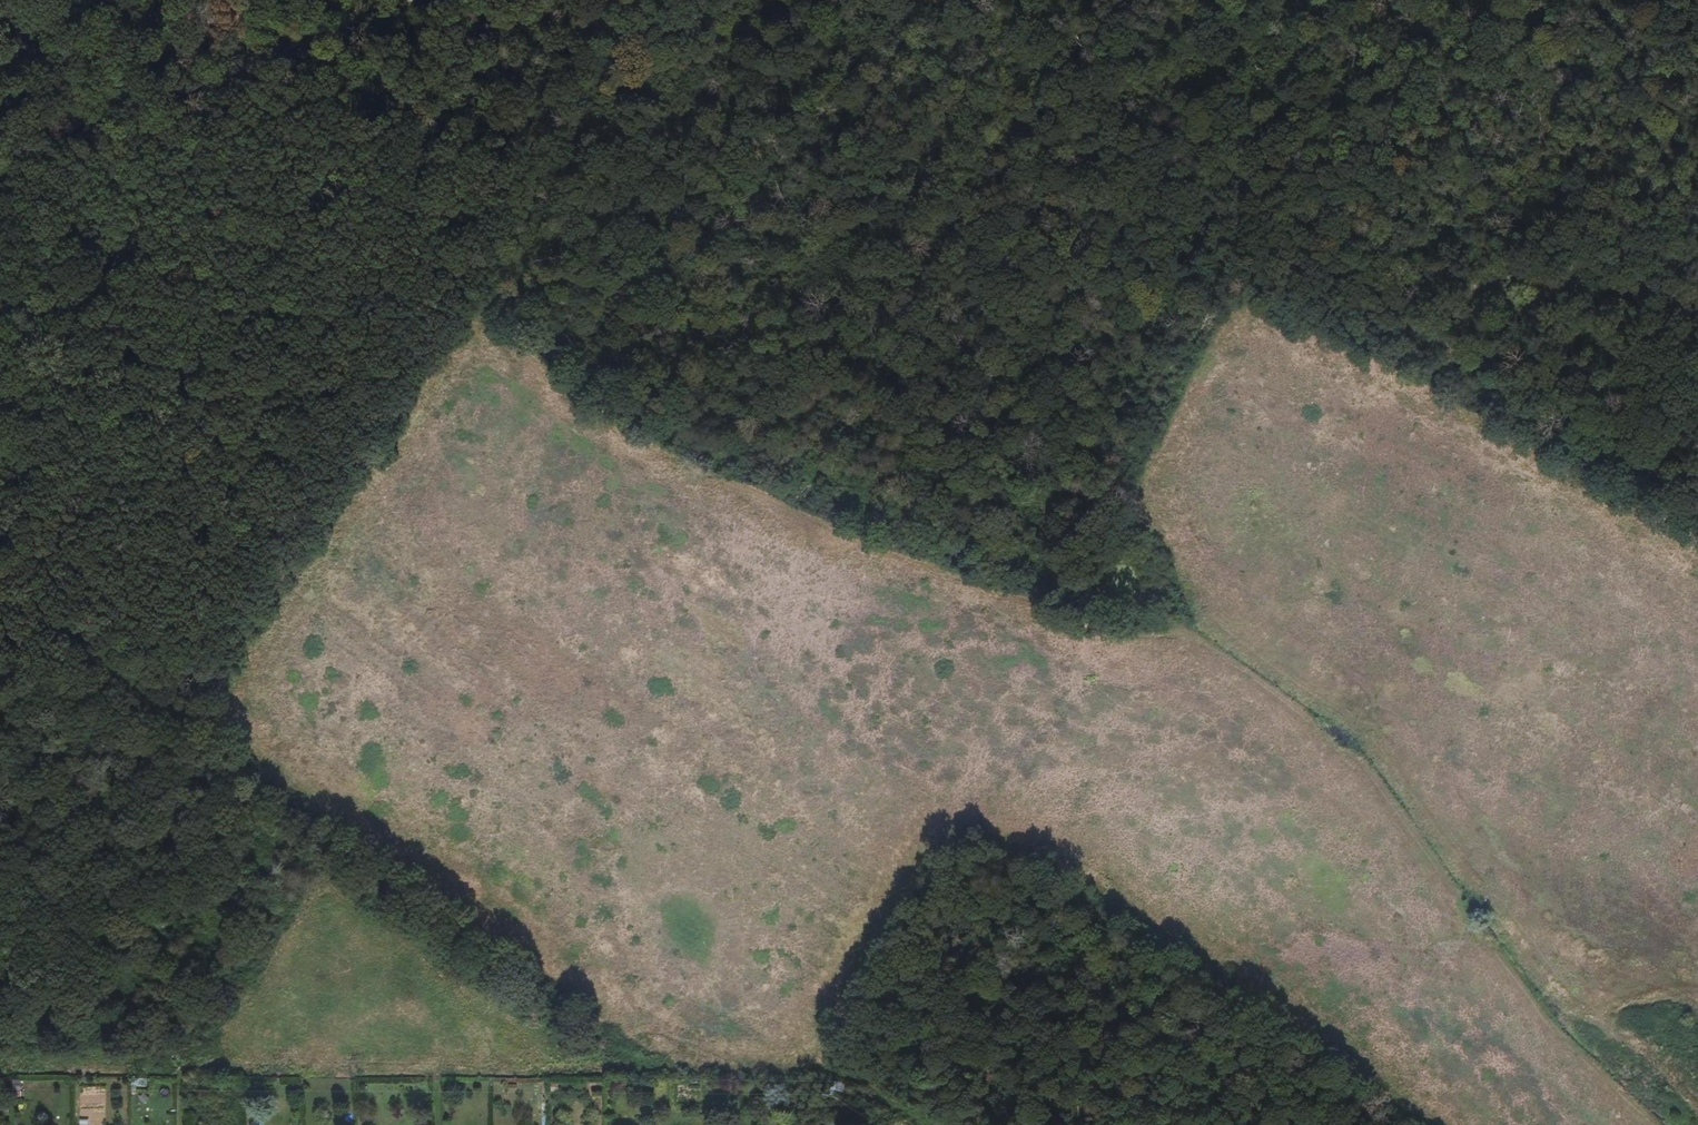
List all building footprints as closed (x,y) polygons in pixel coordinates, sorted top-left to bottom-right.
[(1172,615),(1160,606),(1155,615),(1167,623),(1172,615)] [(147,1088),(147,1078),(137,1078),(137,1088),(147,1088)] [(842,1095),(844,1085),(836,1083),(832,1092),(842,1095)]
